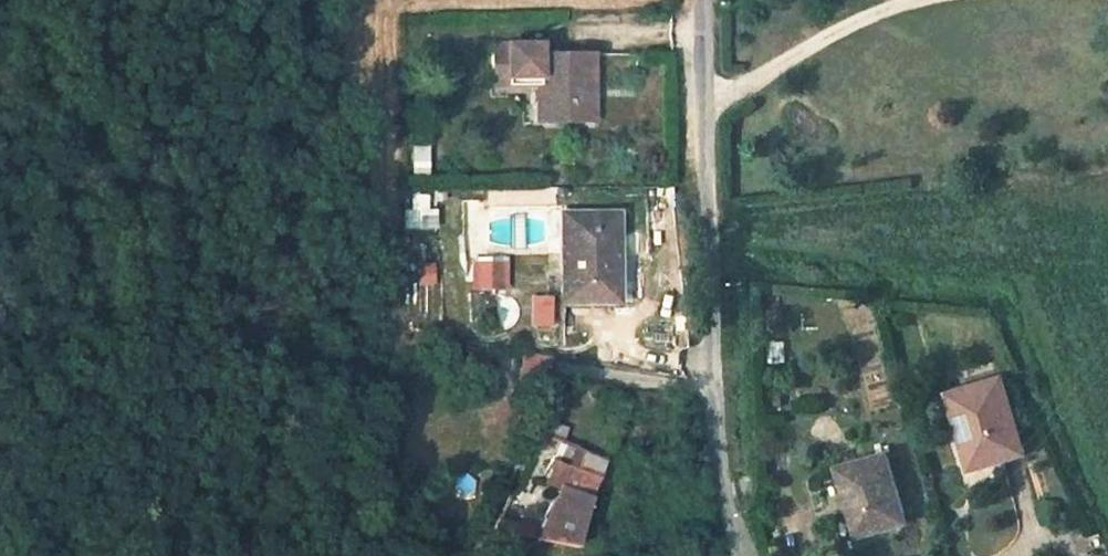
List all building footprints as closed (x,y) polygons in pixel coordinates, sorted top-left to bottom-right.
[(537,45),(489,44),(490,84),(523,84),(538,84),(539,120),(592,120),(591,58),(537,57),(537,45)] [(431,142),(415,142),(415,182),(431,182),(431,142)] [(615,215),(563,214),(565,301),(618,302),(615,215)] [(501,269),(479,268),(479,290),(501,290),(501,269)] [(784,307),(768,307),(769,322),(785,322),(784,307)] [(1003,377),(950,393),(959,425),(966,423),(979,466),(1025,452),(1003,377)] [(886,453),(838,468),(859,535),(907,520),(886,453)] [(547,483),(560,489),(539,541),(578,548),(592,493),(598,479),(556,463),(547,483)] [(521,523),(499,519),(493,531),(497,532),(518,536),(521,523)]
